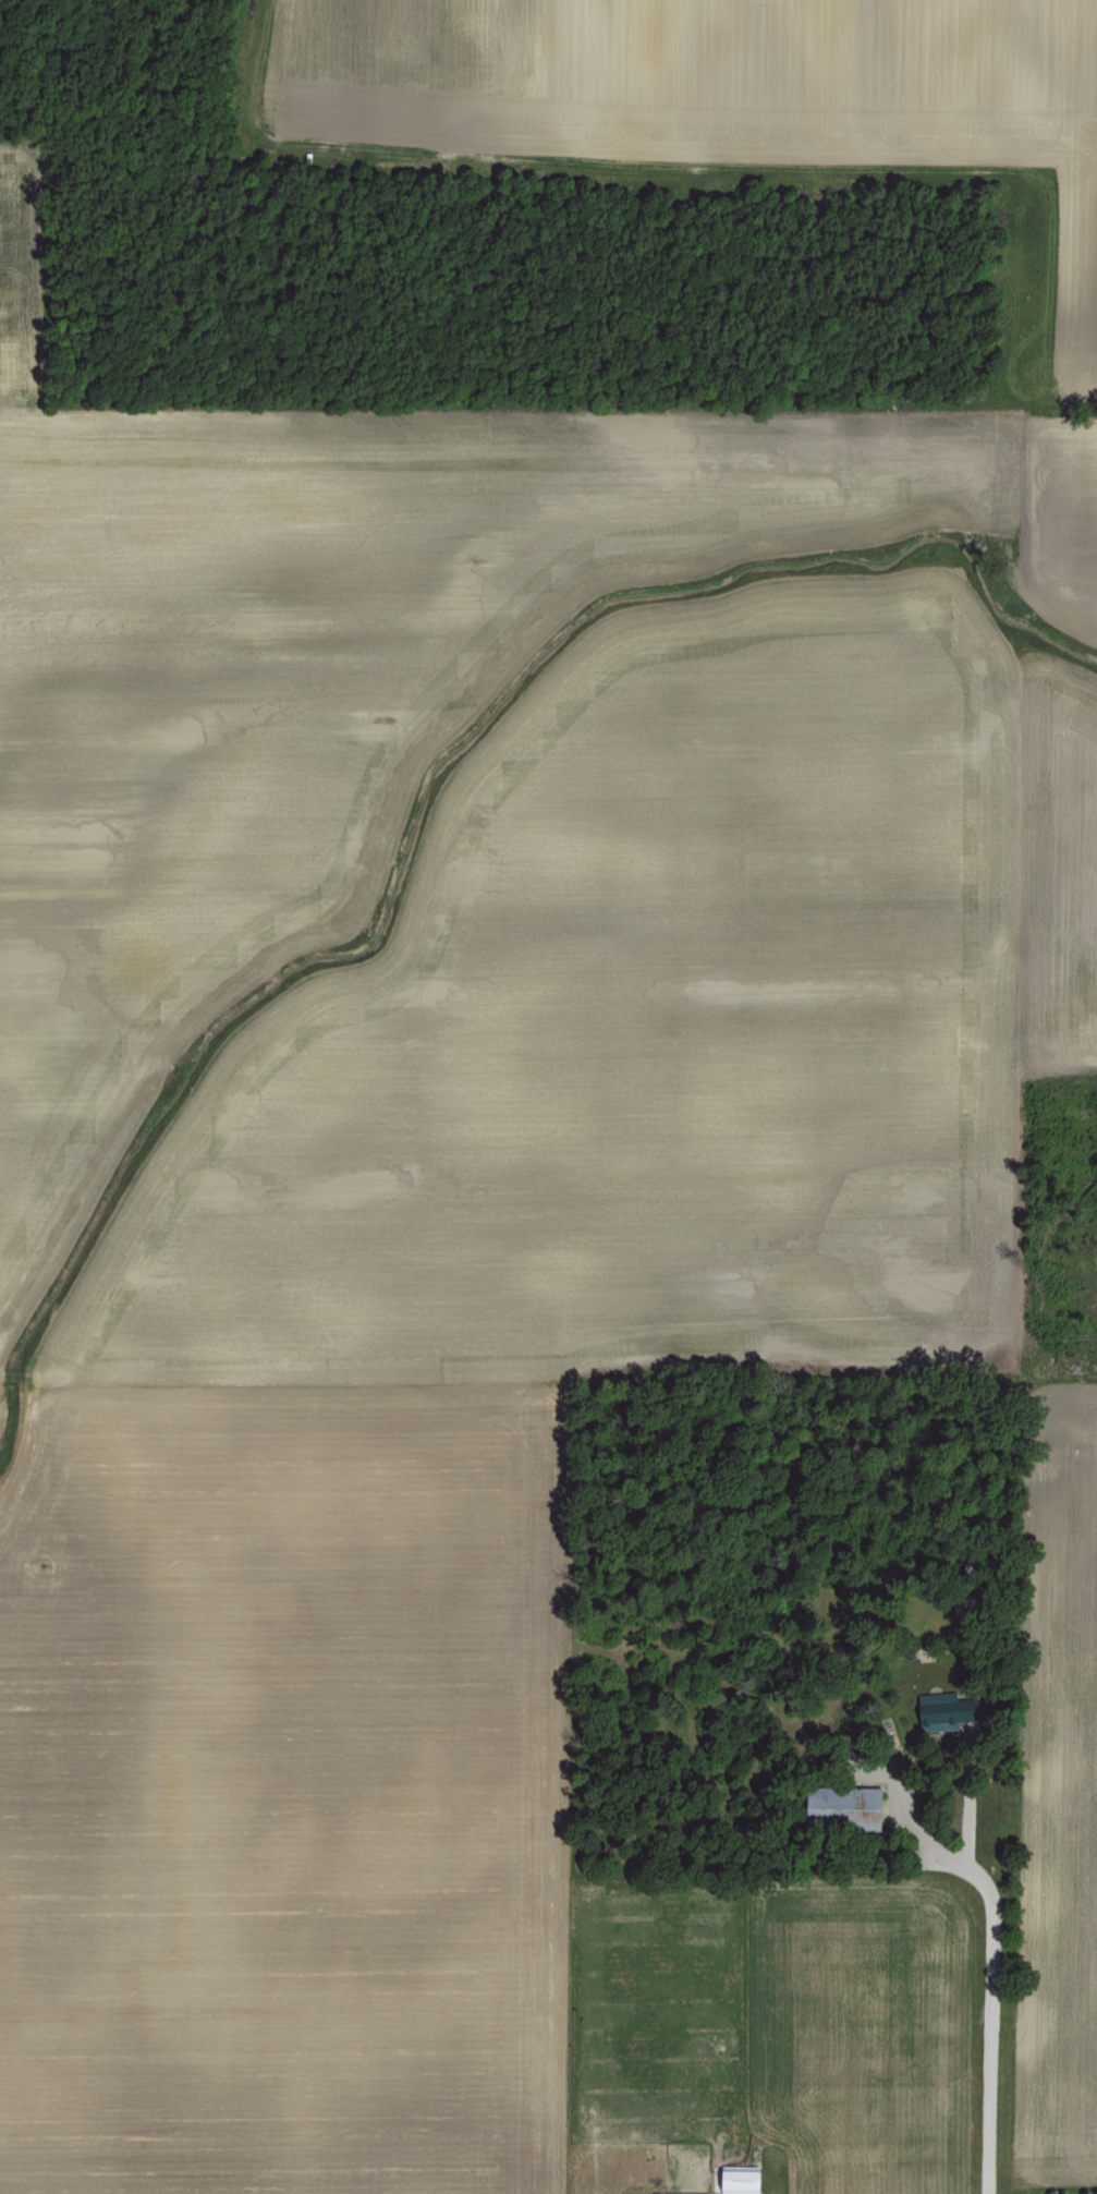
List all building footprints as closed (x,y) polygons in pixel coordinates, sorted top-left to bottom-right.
[(951,1693),(913,1695),(914,1729),(952,1728),(951,1693)] [(877,1786),(799,1786),(800,1829),(878,1828),(877,1786)] [(757,2165),(712,2166),(713,2193),(758,2192),(757,2165)]
